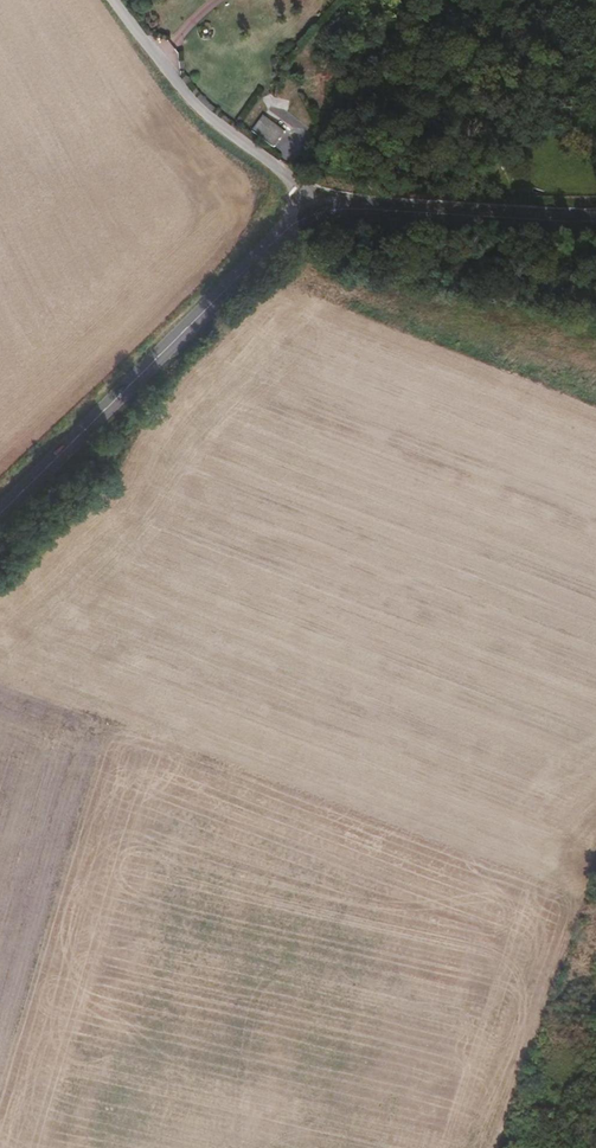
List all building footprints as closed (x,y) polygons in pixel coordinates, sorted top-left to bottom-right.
[(283,129),(263,112),(251,127),(271,143),(283,129)] [(499,159),(498,156),(497,154),(495,153),(492,152),(489,153),(487,154),(485,157),(484,160),(485,162),(487,166),(489,167),(493,167),(497,165),(499,162),(499,159)]
